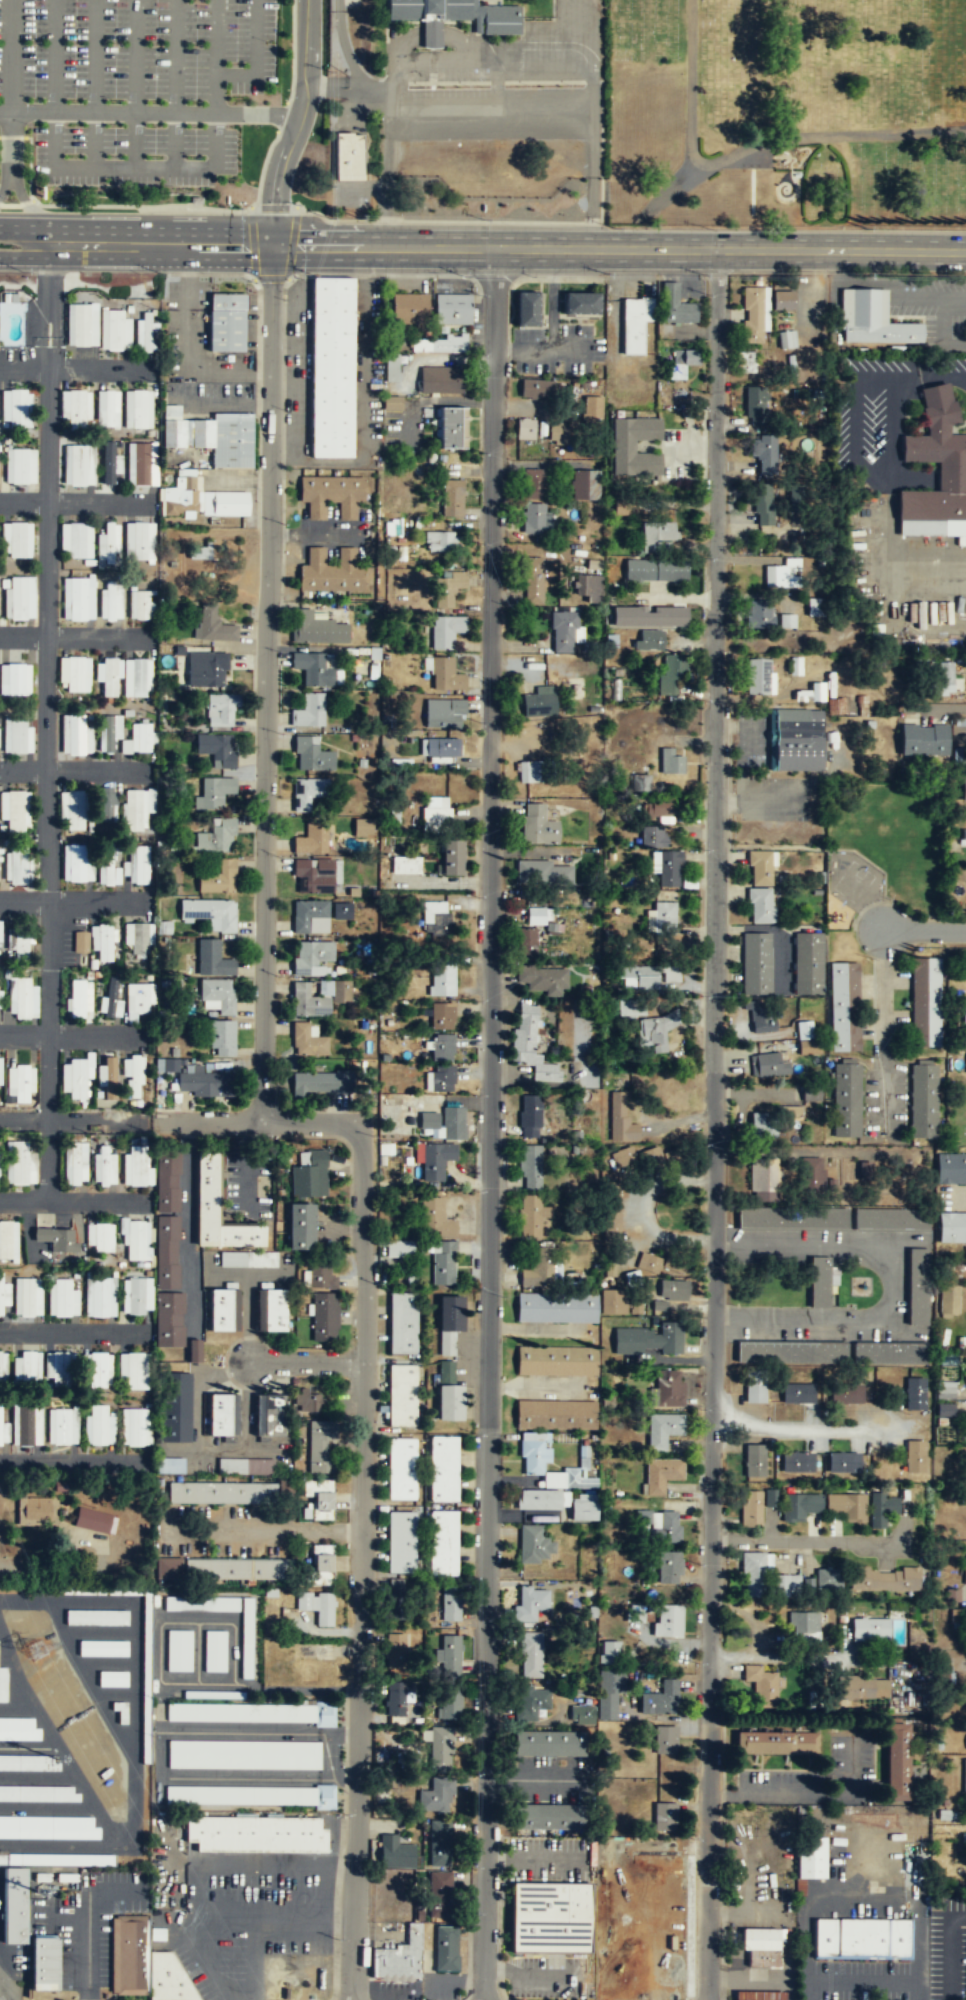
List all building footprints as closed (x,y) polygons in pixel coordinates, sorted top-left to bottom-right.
[(470,5),(470,0),(387,0),(387,3),(386,19),(470,19),(470,5)] [(519,34),(519,5),(500,5),(483,5),(483,21),(483,34),(519,34)] [(335,182),(363,182),(363,134),(335,134),(335,182)] [(312,278),(311,457),(352,457),(353,278),(312,278)] [(697,323),(697,304),(678,304),(678,283),(666,283),(666,323),(697,323)] [(764,344),(764,288),(744,287),(743,344),(764,344)] [(887,290),(840,290),(840,344),(923,344),(923,324),(887,324),(887,290)] [(539,292),(517,292),(517,326),(539,326),(539,292)] [(773,311),(794,311),(794,292),(773,292),(773,311)] [(210,293),(209,350),(245,351),(246,294),(210,293)] [(599,315),(599,293),(565,293),(565,315),(599,315)] [(428,323),(428,294),(391,294),(391,323),(428,323)] [(470,324),(470,294),(435,294),(435,324),(470,324)] [(646,355),(646,299),(623,299),(623,355),(646,355)] [(87,345),(88,345),(88,303),(72,303),(72,345),(74,345),(87,345)] [(121,349),(121,348),(122,348),(122,309),(106,309),(105,348),(107,348),(107,349),(121,349)] [(150,352),(150,311),(142,311),(142,352),(150,352)] [(780,350),(796,348),(794,332),(778,333),(780,350)] [(410,352),(467,352),(467,336),(410,336),(410,352)] [(684,380),(684,366),(698,366),(698,351),(671,351),(671,380),(684,380)] [(739,374),(755,374),(755,353),(739,353),(739,374)] [(385,382),(397,382),(397,356),(385,356),(385,382)] [(420,393),(463,393),(463,368),(420,368),(420,393)] [(553,399),(553,381),(520,381),(520,399),(553,399)] [(949,435),(949,424),(953,424),(954,387),(924,386),(923,436),(902,435),(902,461),(938,462),(938,492),(898,491),(897,534),(965,535),(965,435),(949,435)] [(27,428),(27,389),(19,388),(10,389),(13,428),(27,428)] [(84,389),(84,430),(67,430),(67,389),(84,389)] [(112,426),(112,389),(104,389),(103,426),(112,426)] [(145,427),(145,389),(131,389),(130,426),(145,427)] [(653,407),(653,390),(605,390),(605,407),(653,407)] [(746,390),(746,426),(766,426),(766,390),(746,390)] [(401,396),(382,396),(382,410),(401,410),(401,396)] [(579,431),(601,431),(601,397),(579,397),(579,431)] [(163,406),(162,447),(212,447),(212,468),(254,468),(254,414),(213,414),(213,420),(180,420),(180,406),(163,406)] [(464,407),(436,407),(436,448),(464,448),(464,407)] [(534,419),(516,419),(516,440),(534,440),(534,419)] [(613,476),(661,476),(661,454),(635,454),(635,441),(661,441),(661,419),(614,419),(613,476)] [(547,425),(547,444),(567,444),(567,425),(547,425)] [(112,483),(113,437),(102,437),(101,483),(112,483)] [(776,475),(776,437),(756,437),(756,475),(776,475)] [(149,484),(149,442),(141,442),(133,442),(132,484),(149,484)] [(85,484),(85,444),(69,444),(68,484),(85,484)] [(29,483),(29,448),(12,448),(12,484),(27,484),(29,483)] [(523,471),(523,499),(544,499),(544,471),(523,471)] [(599,471),(570,471),(570,501),(599,501),(599,471)] [(200,476),(200,493),(248,493),(248,516),(161,516),(161,487),(175,487),(175,476),(200,476)] [(300,477),(300,502),(307,502),(307,521),(326,521),(327,502),(338,502),(338,520),(357,520),(357,502),(363,502),(364,478),(300,477)] [(442,517),(462,517),(462,480),(442,480),(442,517)] [(772,526),(772,485),(754,485),(754,526),(772,526)] [(790,485),(790,511),(805,512),(806,485),(790,485)] [(634,515),(634,497),(614,497),(614,515),(634,515)] [(544,513),(544,504),(522,504),(522,533),(549,533),(549,513),(544,513)] [(26,556),(26,521),(10,521),(10,556),(26,556)] [(111,563),(112,521),(104,522),(103,563),(111,563)] [(145,559),(145,521),(132,521),(132,559),(145,559)] [(83,557),(83,522),(68,522),(69,557),(75,557),(83,557)] [(675,542),(675,522),(642,522),(642,551),(655,551),(655,542),(675,542)] [(455,552),(455,533),(425,533),(425,552),(455,552)] [(218,541),(218,558),(188,558),(188,547),(205,547),(205,541),(218,541)] [(307,548),(307,565),(299,565),(299,590),(363,590),(363,567),(357,567),(357,548),(339,548),(339,566),(325,566),(325,548),(307,548)] [(764,588),(799,588),(799,560),(784,560),(784,568),(764,568),(764,588)] [(687,583),(687,561),(624,561),(624,582),(687,583)] [(453,591),(465,590),(464,574),(439,575),(440,609),(454,608),(453,591)] [(27,619),(28,576),(20,575),(11,575),(12,618),(27,619)] [(85,619),(68,619),(68,577),(85,577),(85,619)] [(583,604),(602,604),(602,577),(583,577),(583,604)] [(113,620),(113,581),(105,581),(104,620),(113,620)] [(525,582),(525,606),(542,606),(542,582),(525,582)] [(148,619),(148,590),(134,590),(134,619),(148,619)] [(808,616),(824,616),(824,599),(808,598),(808,616)] [(238,624),(237,641),(189,640),(190,601),(215,601),(215,614),(218,614),(218,618),(220,618),(220,623),(238,624)] [(614,606),(614,625),(689,626),(689,608),(647,607),(647,606),(614,606)] [(348,642),(348,624),(335,624),(335,619),(312,619),(312,609),(291,609),(290,642),(348,642)] [(572,654),(572,643),(579,643),(579,613),(551,613),(552,654),(572,654)] [(774,628),(794,629),(795,616),(775,615),(774,628)] [(466,634),(466,618),(431,618),(431,651),(453,651),(453,634),(466,634)] [(664,632),(636,632),(636,651),(664,651),(664,632)] [(175,646),(175,654),(184,654),(184,646),(175,646)] [(291,652),(291,667),(304,667),(304,685),(334,686),(335,667),(324,667),(325,652),(291,652)] [(188,653),(188,685),(224,685),(224,670),(228,670),(228,653),(188,653)] [(82,691),(82,657),(74,656),(66,656),(66,691),(82,691)] [(678,696),(678,677),(685,677),(685,656),(661,656),(661,696),(678,696)] [(115,696),(115,659),(102,658),(101,696),(115,696)] [(144,696),(144,658),(131,658),(131,696),(144,696)] [(453,675),(453,658),(431,658),(431,691),(464,691),(464,675),(453,675)] [(801,659),(792,659),(792,676),(801,676),(801,659)] [(771,695),(771,660),(747,660),(747,695),(771,695)] [(25,694),(25,662),(8,662),(8,694),(25,694)] [(952,663),(937,663),(937,694),(952,694),(952,663)] [(825,683),(812,682),(811,691),(796,690),(795,701),(809,701),(825,701),(825,683)] [(535,695),(521,695),(521,717),(555,717),(555,688),(535,688),(535,695)] [(324,692),(324,725),(291,725),(291,710),(302,710),(302,692),(324,692)] [(207,695),(239,695),(239,707),(234,707),(234,727),(206,726),(207,695)] [(464,728),(464,700),(425,700),(425,728),(464,728)] [(841,700),(828,703),(831,716),(844,713),(841,700)] [(770,709),(769,772),(823,772),(823,710),(770,709)] [(83,754),(83,715),(75,714),(67,715),(66,753),(69,755),(75,755),(83,754)] [(112,752),(112,715),(107,715),(103,715),(103,752),(112,752)] [(27,752),(27,717),(11,717),(11,752),(27,752)] [(150,751),(150,723),(136,723),(136,752),(150,751)] [(900,727),(900,756),(948,756),(948,727),(900,727)] [(196,735),(232,735),(232,751),(237,751),(237,768),(221,768),(221,760),(212,760),(212,754),(196,754),(196,735)] [(294,735),(294,753),(297,753),(297,770),(334,770),(334,751),(318,751),(318,735),(294,735)] [(420,739),(420,759),(459,759),(459,739),(420,739)] [(661,774),(684,774),(684,757),(673,757),(673,748),(661,748),(661,774)] [(547,784),(548,763),(519,763),(519,783),(547,784)] [(651,791),(650,774),(632,775),(633,791),(651,791)] [(194,808),(223,808),(223,794),(236,794),(236,777),(202,776),(202,795),(194,794),(194,808)] [(294,811),(309,811),(309,796),(330,796),(330,777),(293,777),(294,811)] [(110,821),(110,787),(101,787),(101,821),(110,821)] [(82,829),(82,789),(65,789),(66,829),(82,829)] [(140,830),(140,789),(124,789),(124,830),(140,830)] [(25,830),(25,790),(9,790),(8,830),(25,830)] [(643,801),(643,820),(673,820),(673,801),(643,801)] [(116,805),(96,804),(96,822),(116,822),(116,805)] [(558,844),(558,823),(545,823),(545,804),(522,804),(522,844),(558,844)] [(421,808),(421,830),(450,830),(450,808),(421,808)] [(194,852),(231,853),(231,835),(236,835),(236,818),(194,818),(194,852)] [(373,818),(354,819),(354,836),(373,836),(373,818)] [(293,837),(293,852),(327,852),(327,821),(306,820),(306,837),(293,837)] [(641,846),(667,846),(667,827),(641,827),(641,846)] [(28,883),(27,841),(10,841),(11,883),(28,883)] [(442,875),(461,875),(461,841),(442,841),(442,875)] [(111,884),(111,842),(102,842),(103,884),(111,884)] [(84,880),(84,844),(67,843),(67,880),(84,880)] [(147,883),(147,845),(133,845),(133,883),(147,883)] [(681,850),(651,850),(651,873),(659,873),(659,886),(681,886),(681,850)] [(749,886),(772,886),(772,853),(749,853),(749,886)] [(196,892),(235,893),(235,858),(221,858),(221,874),(197,874),(196,892)] [(420,874),(420,858),(394,858),(394,874),(420,874)] [(293,859),(293,875),(297,875),(297,892),(333,893),(334,859),(293,859)] [(572,885),(572,867),(551,867),(551,861),(516,862),(516,886),(572,885)] [(348,888),(348,896),(359,896),(359,888),(348,888)] [(749,889),(749,924),(772,924),(772,889),(749,889)] [(180,900),(231,900),(231,902),(235,902),(235,932),(219,932),(219,931),(208,931),(208,918),(192,918),(192,922),(183,922),(183,919),(180,919),(180,900)] [(293,932),(293,900),(329,901),(329,917),(309,917),(308,933),(293,932)] [(333,903),(333,919),(351,919),(351,902),(333,903)] [(675,902),(654,902),(654,912),(646,912),(646,932),(675,932),(675,902)] [(424,936),(452,936),(452,915),(445,915),(445,905),(424,905),(424,936)] [(517,928),(517,961),(536,961),(537,926),(550,926),(550,910),(526,909),(525,928),(517,928)] [(147,953),(147,922),(131,922),(130,952),(147,953)] [(110,960),(110,923),(97,923),(97,960),(110,960)] [(29,960),(29,927),(15,927),(15,960),(29,960)] [(74,933),(74,956),(87,956),(87,933),(74,933)] [(770,933),(741,933),(741,995),(770,995),(770,933)] [(823,995),(823,933),(794,933),(794,995),(823,995)] [(198,939),(197,974),(237,975),(237,958),(218,958),(218,940),(198,939)] [(292,975),(292,941),(334,941),(334,960),(317,960),(317,975),(292,975)] [(941,1048),(940,959),(910,959),(911,1048),(941,1048)] [(830,963),(830,1053),(859,1052),(858,963),(830,963)] [(658,989),(658,982),(680,982),(679,966),(622,967),(622,990),(658,989)] [(526,985),(526,994),(565,995),(566,970),(517,969),(517,985),(526,985)] [(456,971),(431,971),(431,995),(456,995),(456,971)] [(112,1017),(117,976),(112,976),(108,975),(103,1016),(112,1017)] [(31,1018),(31,1017),(32,1017),(31,977),(16,977),(16,1016),(17,1017),(17,1018),(31,1018)] [(199,978),(230,978),(230,988),(232,988),(232,997),(234,997),(234,1014),(218,1015),(218,1001),(199,1001),(199,978)] [(83,1017),(83,979),(70,979),(70,1017),(83,1017)] [(293,982),(293,1015),(329,1016),(329,995),(331,996),(331,1004),(351,1004),(352,980),(318,980),(318,996),(309,996),(309,983),(293,982)] [(148,1011),(147,983),(131,983),(132,1011),(148,1011)] [(643,1016),(643,1001),(621,1001),(621,1016),(643,1016)] [(750,1002),(750,1035),(777,1035),(777,1002),(750,1002)] [(536,1007),(516,1006),(515,1052),(535,1053),(536,1007)] [(429,1010),(429,1030),(453,1030),(453,1010),(429,1010)] [(667,1045),(664,1030),(677,1028),(676,1016),(637,1021),(640,1048),(667,1045)] [(234,1020),(233,1056),(215,1056),(215,1048),(208,1048),(209,1020),(234,1020)] [(290,1021),(290,1038),(295,1038),(295,1055),(327,1055),(327,1036),(310,1036),(309,1021),(290,1021)] [(798,1040),(811,1038),(809,1023),(796,1024),(798,1040)] [(432,1062),(453,1062),(453,1036),(432,1036),(432,1062)] [(138,1097),(138,1054),(129,1054),(129,1097),(138,1097)] [(751,1054),(751,1076),(788,1076),(788,1054),(751,1054)] [(85,1098),(85,1058),(69,1058),(69,1098),(85,1098)] [(113,1058),(113,1100),(104,1100),(103,1058),(113,1058)] [(154,1070),(177,1070),(177,1065),(186,1065),(186,1059),(154,1058),(154,1070)] [(579,1062),(579,1091),(601,1091),(601,1062),(579,1062)] [(937,1063),(910,1063),(910,1139),(937,1139),(937,1063)] [(30,1102),(30,1065),(23,1064),(16,1065),(17,1102),(30,1102)] [(532,1082),(560,1082),(560,1064),(532,1064),(532,1082)] [(832,1138),(860,1138),(861,1064),(833,1064),(832,1138)] [(453,1068),(428,1067),(428,1092),(453,1093),(453,1068)] [(292,1092),(352,1092),(352,1069),(334,1069),(334,1073),(292,1073),(292,1092)] [(175,1072),(176,1090),(191,1090),(191,1095),(231,1094),(231,1071),(175,1072)] [(686,1080),(654,1080),(654,1111),(686,1111),(686,1080)] [(822,1101),(822,1086),(804,1086),(804,1101),(822,1101)] [(638,1125),(625,1125),(625,1093),(610,1093),(610,1143),(638,1143),(638,1125)] [(520,1127),(541,1127),(542,1096),(521,1096),(520,1127)] [(751,1113),(750,1138),(778,1139),(778,1120),(800,1121),(800,1108),(783,1108),(783,1113),(751,1113)] [(442,1109),(442,1139),(464,1139),(464,1109),(442,1109)] [(421,1129),(438,1129),(438,1115),(421,1115),(421,1129)] [(29,1183),(29,1141),(21,1141),(13,1141),(13,1184),(21,1184),(27,1184),(29,1183)] [(78,1185),(78,1142),(69,1142),(69,1184),(78,1185)] [(106,1186),(106,1185),(106,1154),(106,1145),(98,1145),(98,1184),(99,1185),(99,1186),(106,1186)] [(143,1186),(144,1145),(128,1145),(128,1185),(129,1185),(129,1186),(143,1186)] [(422,1182),(442,1182),(442,1162),(456,1162),(456,1145),(422,1145),(422,1182)] [(652,1162),(663,1158),(658,1145),(647,1150),(652,1162)] [(610,1152),(617,1174),(639,1167),(632,1146),(610,1152)] [(541,1190),(541,1147),(521,1147),(521,1190),(541,1190)] [(641,1164),(657,1165),(657,1153),(642,1152),(641,1164)] [(196,1153),(195,1245),(262,1246),(263,1223),(216,1223),(217,1153),(196,1153)] [(291,1166),(291,1197),(326,1197),(326,1153),(297,1153),(298,1165),(291,1166)] [(936,1153),(936,1184),(965,1184),(965,1153),(936,1153)] [(155,1212),(179,1212),(179,1187),(176,1187),(176,1174),(180,1174),(180,1155),(156,1155),(155,1212)] [(779,1157),(749,1157),(750,1202),(779,1202),(779,1157)] [(822,1158),(809,1158),(809,1186),(826,1186),(826,1168),(822,1168),(822,1158)] [(860,1179),(873,1179),(873,1162),(860,1162),(860,1179)] [(521,1197),(521,1239),(541,1239),(541,1218),(550,1218),(550,1208),(541,1208),(541,1197),(521,1197)] [(443,1220),(442,1200),(417,1201),(418,1237),(455,1236),(455,1220),(443,1220)] [(288,1203),(288,1249),(313,1249),(313,1203),(288,1203)] [(854,1208),(854,1230),(928,1231),(929,1209),(854,1208)] [(605,1232),(618,1232),(618,1209),(605,1209),(605,1232)] [(734,1209),(734,1230),(847,1230),(847,1209),(734,1209)] [(938,1211),(965,1211),(965,1241),(938,1241),(938,1211)] [(156,1287),(179,1287),(178,1264),(176,1264),(176,1241),(180,1241),(180,1215),(156,1216),(156,1287)] [(142,1259),(142,1220),(134,1219),(125,1220),(125,1259),(142,1259)] [(10,1220),(0,1220),(0,1257),(10,1258),(10,1220)] [(106,1222),(106,1250),(93,1250),(93,1222),(106,1222)] [(77,1251),(77,1241),(71,1241),(71,1228),(61,1227),(49,1227),(48,1227),(32,1227),(31,1233),(32,1240),(49,1240),(49,1250),(77,1251)] [(385,1242),(385,1259),(413,1259),(413,1242),(385,1242)] [(432,1243),(432,1286),(454,1286),(454,1243),(432,1243)] [(908,1249),(908,1325),(928,1325),(928,1249),(908,1249)] [(554,1287),(554,1251),(533,1251),(533,1266),(519,1266),(519,1287),(554,1287)] [(275,1266),(275,1253),(218,1253),(218,1266),(275,1266)] [(684,1262),(640,1253),(636,1271),(657,1275),(659,1269),(682,1274),(684,1262)] [(830,1267),(830,1257),(810,1257),(810,1308),(837,1308),(837,1267),(830,1267)] [(336,1276),(330,1276),(330,1264),(310,1264),(310,1289),(336,1289),(336,1276)] [(2,1282),(2,1276),(0,1276),(0,1313),(2,1313),(2,1304),(10,1305),(10,1283),(2,1282)] [(106,1316),(107,1277),(90,1276),(89,1314),(89,1315),(97,1316),(106,1316)] [(143,1313),(144,1277),(127,1276),(126,1312),(143,1313)] [(32,1316),(33,1277),(19,1277),(18,1313),(18,1314),(19,1314),(19,1315),(32,1316)] [(68,1315),(69,1314),(69,1278),(53,1278),(52,1314),(53,1314),(54,1315),(68,1315)] [(667,1311),(667,1302),(688,1302),(688,1282),(660,1282),(659,1302),(653,1302),(653,1311),(667,1311)] [(958,1315),(958,1285),(939,1285),(939,1315),(958,1315)] [(209,1289),(209,1331),(238,1331),(238,1289),(209,1289)] [(257,1331),(284,1331),(284,1289),(257,1289),(257,1331)] [(155,1345),(156,1293),(184,1293),(184,1313),(181,1313),(181,1325),(184,1325),(184,1345),(155,1345)] [(337,1342),(337,1293),(312,1293),(312,1342),(337,1342)] [(601,1293),(601,1315),(626,1315),(626,1293),(601,1293)] [(389,1294),(389,1353),(417,1353),(417,1294),(389,1294)] [(596,1323),(596,1295),(517,1295),(517,1323),(596,1323)] [(463,1332),(463,1297),(439,1297),(439,1356),(454,1356),(454,1332),(463,1332)] [(613,1352),(660,1353),(660,1354),(682,1354),(682,1324),(660,1324),(660,1330),(613,1329),(613,1352)] [(188,1339),(188,1361),(201,1361),(201,1339),(188,1339)] [(738,1364),(846,1364),(846,1343),(738,1343),(738,1364)] [(927,1364),(927,1343),(853,1343),(853,1364),(927,1364)] [(596,1347),(516,1347),(516,1375),(596,1375),(596,1347)] [(39,1378),(39,1351),(33,1351),(33,1350),(27,1350),(19,1350),(19,1356),(11,1356),(11,1378),(20,1378),(20,1379),(33,1380),(33,1378),(39,1378)] [(67,1386),(67,1351),(60,1351),(60,1350),(51,1350),(51,1352),(43,1351),(43,1376),(51,1376),(51,1385),(67,1386)] [(104,1386),(104,1384),(110,1383),(111,1354),(104,1354),(104,1351),(88,1351),(88,1353),(80,1353),(79,1375),(88,1375),(88,1386),(104,1386)] [(148,1353),(147,1388),(125,1388),(125,1377),(117,1377),(117,1352),(125,1352),(141,1352),(148,1353)] [(438,1420),(462,1421),(462,1385),(454,1385),(454,1361),(438,1361),(438,1420)] [(388,1427),(417,1427),(417,1364),(388,1364),(388,1427)] [(682,1371),(656,1371),(656,1408),(682,1408),(682,1371)] [(191,1442),(192,1377),(164,1377),(164,1441),(191,1442)] [(906,1411),(925,1411),(925,1377),(906,1377),(906,1411)] [(764,1404),(764,1378),(744,1378),(744,1404),(764,1404)] [(954,1399),(954,1382),(936,1382),(936,1399),(954,1399)] [(814,1386),(781,1386),(781,1404),(814,1404),(814,1386)] [(831,1404),(862,1404),(862,1386),(831,1386),(831,1404)] [(237,1393),(208,1393),(208,1436),(220,1436),(220,1442),(237,1442),(237,1393)] [(255,1440),(283,1440),(283,1393),(255,1393),(255,1440)] [(296,1393),(296,1413),(322,1413),(322,1393),(296,1393)] [(516,1429),(596,1429),(596,1400),(516,1400),(516,1429)] [(40,1444),(40,1403),(32,1403),(32,1402),(16,1402),(16,1403),(11,1403),(11,1444),(16,1444),(32,1445),(32,1444),(40,1444)] [(937,1416),(953,1416),(953,1403),(937,1403),(937,1416)] [(113,1442),(113,1415),(105,1415),(105,1404),(89,1404),(89,1415),(83,1415),(83,1442),(88,1442),(88,1443),(90,1443),(90,1444),(105,1444),(105,1443),(105,1442),(113,1442)] [(150,1443),(150,1408),(143,1408),(142,1408),(126,1407),(120,1407),(121,1443),(126,1443),(126,1444),(127,1444),(127,1445),(141,1445),(142,1445),(142,1443),(150,1443)] [(76,1443),(76,1408),(68,1408),(52,1408),(47,1408),(47,1442),(52,1442),(52,1443),(53,1443),(53,1444),(68,1444),(68,1442),(76,1443)] [(648,1415),(648,1452),(666,1452),(666,1436),(684,1436),(684,1415),(648,1415)] [(8,1441),(8,1422),(0,1422),(0,1441),(8,1441)] [(308,1474),(331,1474),(332,1441),(335,1441),(336,1422),(309,1422),(308,1474)] [(458,1436),(430,1436),(430,1502),(458,1502),(458,1436)] [(388,1438),(388,1500),(415,1500),(415,1438),(388,1438)] [(925,1440),(906,1440),(906,1475),(925,1475),(925,1440)] [(543,1488),(566,1488),(567,1473),(543,1473),(543,1462),(548,1463),(548,1441),(522,1441),(521,1475),(544,1475),(543,1488)] [(745,1445),(745,1478),(764,1478),(764,1445),(745,1445)] [(813,1454),(781,1454),(781,1473),(813,1473),(813,1454)] [(828,1454),(828,1473),(860,1473),(860,1454),(828,1454)] [(184,1472),(184,1458),(155,1458),(155,1472),(184,1472)] [(217,1474),(275,1474),(275,1458),(217,1458),(217,1474)] [(683,1459),(645,1459),(645,1494),(664,1494),(664,1481),(683,1481),(683,1459)] [(576,1488),(596,1488),(596,1479),(576,1479),(576,1488)] [(332,1480),(302,1480),(302,1498),(305,1498),(305,1521),(332,1521),(332,1480)] [(167,1503),(276,1504),(276,1483),(168,1482),(167,1503)] [(741,1492),(741,1529),(761,1529),(761,1507),(778,1507),(778,1491),(763,1491),(763,1492),(741,1492)] [(562,1492),(517,1492),(517,1510),(562,1510),(562,1492)] [(870,1528),(886,1528),(886,1513),(898,1513),(898,1493),(870,1493),(870,1528)] [(865,1494),(826,1494),(826,1513),(845,1513),(845,1522),(865,1522),(865,1494)] [(802,1512),(820,1513),(821,1496),(782,1495),(782,1522),(802,1522),(802,1512)] [(19,1499),(19,1524),(50,1524),(50,1499),(19,1499)] [(597,1499),(571,1499),(571,1522),(597,1522),(597,1499)] [(428,1576),(457,1576),(457,1510),(428,1510),(428,1576)] [(114,1513),(76,1512),(75,1531),(113,1532),(114,1513)] [(416,1512),(387,1512),(387,1574),(416,1574),(416,1512)] [(679,1544),(679,1512),(651,1512),(651,1544),(679,1544)] [(542,1526),(519,1526),(519,1561),(555,1561),(555,1539),(542,1539),(542,1526)] [(332,1546),(311,1546),(311,1587),(332,1587),(332,1546)] [(741,1553),(742,1596),(764,1596),(764,1569),(771,1569),(771,1552),(741,1553)] [(681,1585),(682,1553),(658,1553),(657,1585),(681,1585)] [(182,1557),(156,1557),(157,1578),(182,1578),(182,1557)] [(183,1559),(182,1580),(291,1581),(292,1560),(183,1559)] [(919,1569),(850,1569),(850,1590),(919,1590),(919,1569)] [(842,1590),(842,1570),(815,1570),(815,1590),(842,1590)] [(776,1597),(799,1597),(799,1575),(776,1575),(776,1597)] [(409,1586),(390,1583),(384,1620),(403,1623),(409,1586)] [(548,1611),(548,1592),(529,1592),(530,1584),(516,1584),(516,1623),(536,1623),(536,1611),(548,1611)] [(458,1588),(440,1588),(440,1622),(458,1622),(458,1588)] [(312,1591),(311,1609),(296,1609),(296,1591),(312,1591)] [(332,1626),(333,1592),(316,1592),(316,1625),(332,1626)] [(164,1611),(238,1611),(238,1598),(164,1598),(164,1611)] [(253,1679),(253,1599),(241,1599),(241,1679),(253,1679)] [(682,1606),(654,1606),(654,1638),(682,1638),(682,1606)] [(128,1611),(65,1611),(65,1625),(128,1625),(128,1611)] [(818,1614),(788,1614),(788,1635),(818,1635),(818,1614)] [(889,1642),(889,1619),(851,1619),(851,1642),(889,1642)] [(167,1670),(192,1670),(192,1630),(167,1630),(167,1670)] [(226,1671),(226,1630),(204,1630),(204,1671),(226,1671)] [(521,1680),(541,1680),(541,1633),(521,1633),(521,1680)] [(404,1668),(404,1636),(385,1636),(385,1668),(404,1668)] [(461,1637),(437,1637),(437,1662),(461,1662),(461,1637)] [(78,1655),(127,1655),(127,1640),(78,1640),(78,1655)] [(618,1664),(618,1644),(601,1644),(601,1664),(618,1664)] [(319,1658),(298,1658),(298,1682),(318,1682),(318,1675),(332,1675),(331,1645),(318,1645),(319,1658)] [(777,1673),(761,1673),(761,1666),(746,1666),(746,1707),(777,1707),(777,1673)] [(127,1671),(97,1671),(97,1686),(127,1686),(127,1671)] [(617,1696),(624,1696),(624,1671),(598,1671),(598,1721),(617,1721),(617,1696)] [(843,1699),(888,1699),(888,1679),(843,1679),(843,1699)] [(677,1681),(660,1681),(660,1694),(640,1694),(641,1715),(677,1715),(677,1681)] [(405,1685),(390,1684),(389,1713),(404,1714),(405,1685)] [(538,1710),(549,1711),(550,1691),(516,1689),(515,1723),(537,1723),(538,1710)] [(436,1720),(460,1720),(460,1693),(436,1693),(436,1720)] [(115,1702),(115,1723),(127,1723),(127,1702),(115,1702)] [(166,1722),(335,1723),(335,1705),(166,1704),(166,1722)] [(572,1710),(572,1725),(593,1725),(593,1710),(572,1710)] [(39,1739),(39,1729),(33,1729),(33,1718),(0,1718),(0,1739),(39,1739)] [(909,1800),(909,1725),(887,1725),(887,1800),(909,1800)] [(654,1755),(677,1755),(677,1728),(654,1728),(654,1755)] [(430,1770),(449,1770),(449,1729),(430,1729),(430,1770)] [(513,1733),(513,1758),(585,1758),(585,1733),(513,1733)] [(819,1755),(819,1733),(736,1733),(736,1755),(819,1755)] [(167,1768),(321,1768),(321,1740),(167,1740),(167,1768)] [(58,1771),(58,1762),(52,1762),(52,1755),(0,1755),(0,1770),(58,1771)] [(417,1813),(450,1814),(451,1779),(431,1778),(430,1793),(417,1793),(417,1813)] [(76,1785),(0,1786),(0,1801),(76,1800),(76,1785)] [(165,1785),(164,1804),(335,1806),(335,1787),(165,1785)] [(653,1804),(653,1832),(676,1832),(676,1804),(653,1804)] [(585,1806),(516,1806),(516,1831),(585,1831),(585,1806)] [(195,1852),(327,1854),(327,1830),(320,1830),(320,1818),(184,1815),(184,1840),(195,1841),(195,1852)] [(91,1816),(0,1816),(0,1838),(99,1839),(99,1827),(91,1827),(91,1816)] [(450,1867),(449,1824),(430,1824),(430,1867),(450,1867)] [(825,1880),(825,1838),(797,1838),(797,1880),(825,1880)] [(379,1869),(415,1869),(415,1843),(379,1843),(379,1869)] [(27,1865),(114,1866),(114,1853),(0,1852),(0,1866),(3,1866),(3,1944),(26,1944),(27,1865)] [(453,1874),(426,1874),(426,1918),(453,1918),(453,1874)] [(588,1954),(589,1885),(509,1884),(508,1954),(588,1954)] [(111,1995),(147,1995),(150,1999),(197,1999),(173,1952),(149,1952),(149,1915),(112,1915),(111,1995)] [(813,1919),(813,1959),(911,1959),(911,1919),(813,1919)] [(407,1943),(395,1943),(395,1948),(372,1947),(372,1975),(420,1976),(421,1921),(407,1921),(407,1943)] [(435,1969),(457,1969),(457,1925),(435,1924),(435,1969)] [(165,1941),(165,1928),(150,1928),(150,1940),(165,1941)] [(742,1949),(748,1949),(748,1965),(779,1965),(779,1928),(743,1928),(742,1949)] [(60,1936),(31,1936),(31,1991),(60,1991),(60,1936)] [(659,1996),(658,1944),(650,1944),(650,1940),(618,1939),(617,1949),(612,1959),(626,1996),(659,1996)] [(785,1992),(735,1992),(735,1999),(785,1999),(785,1992)]
